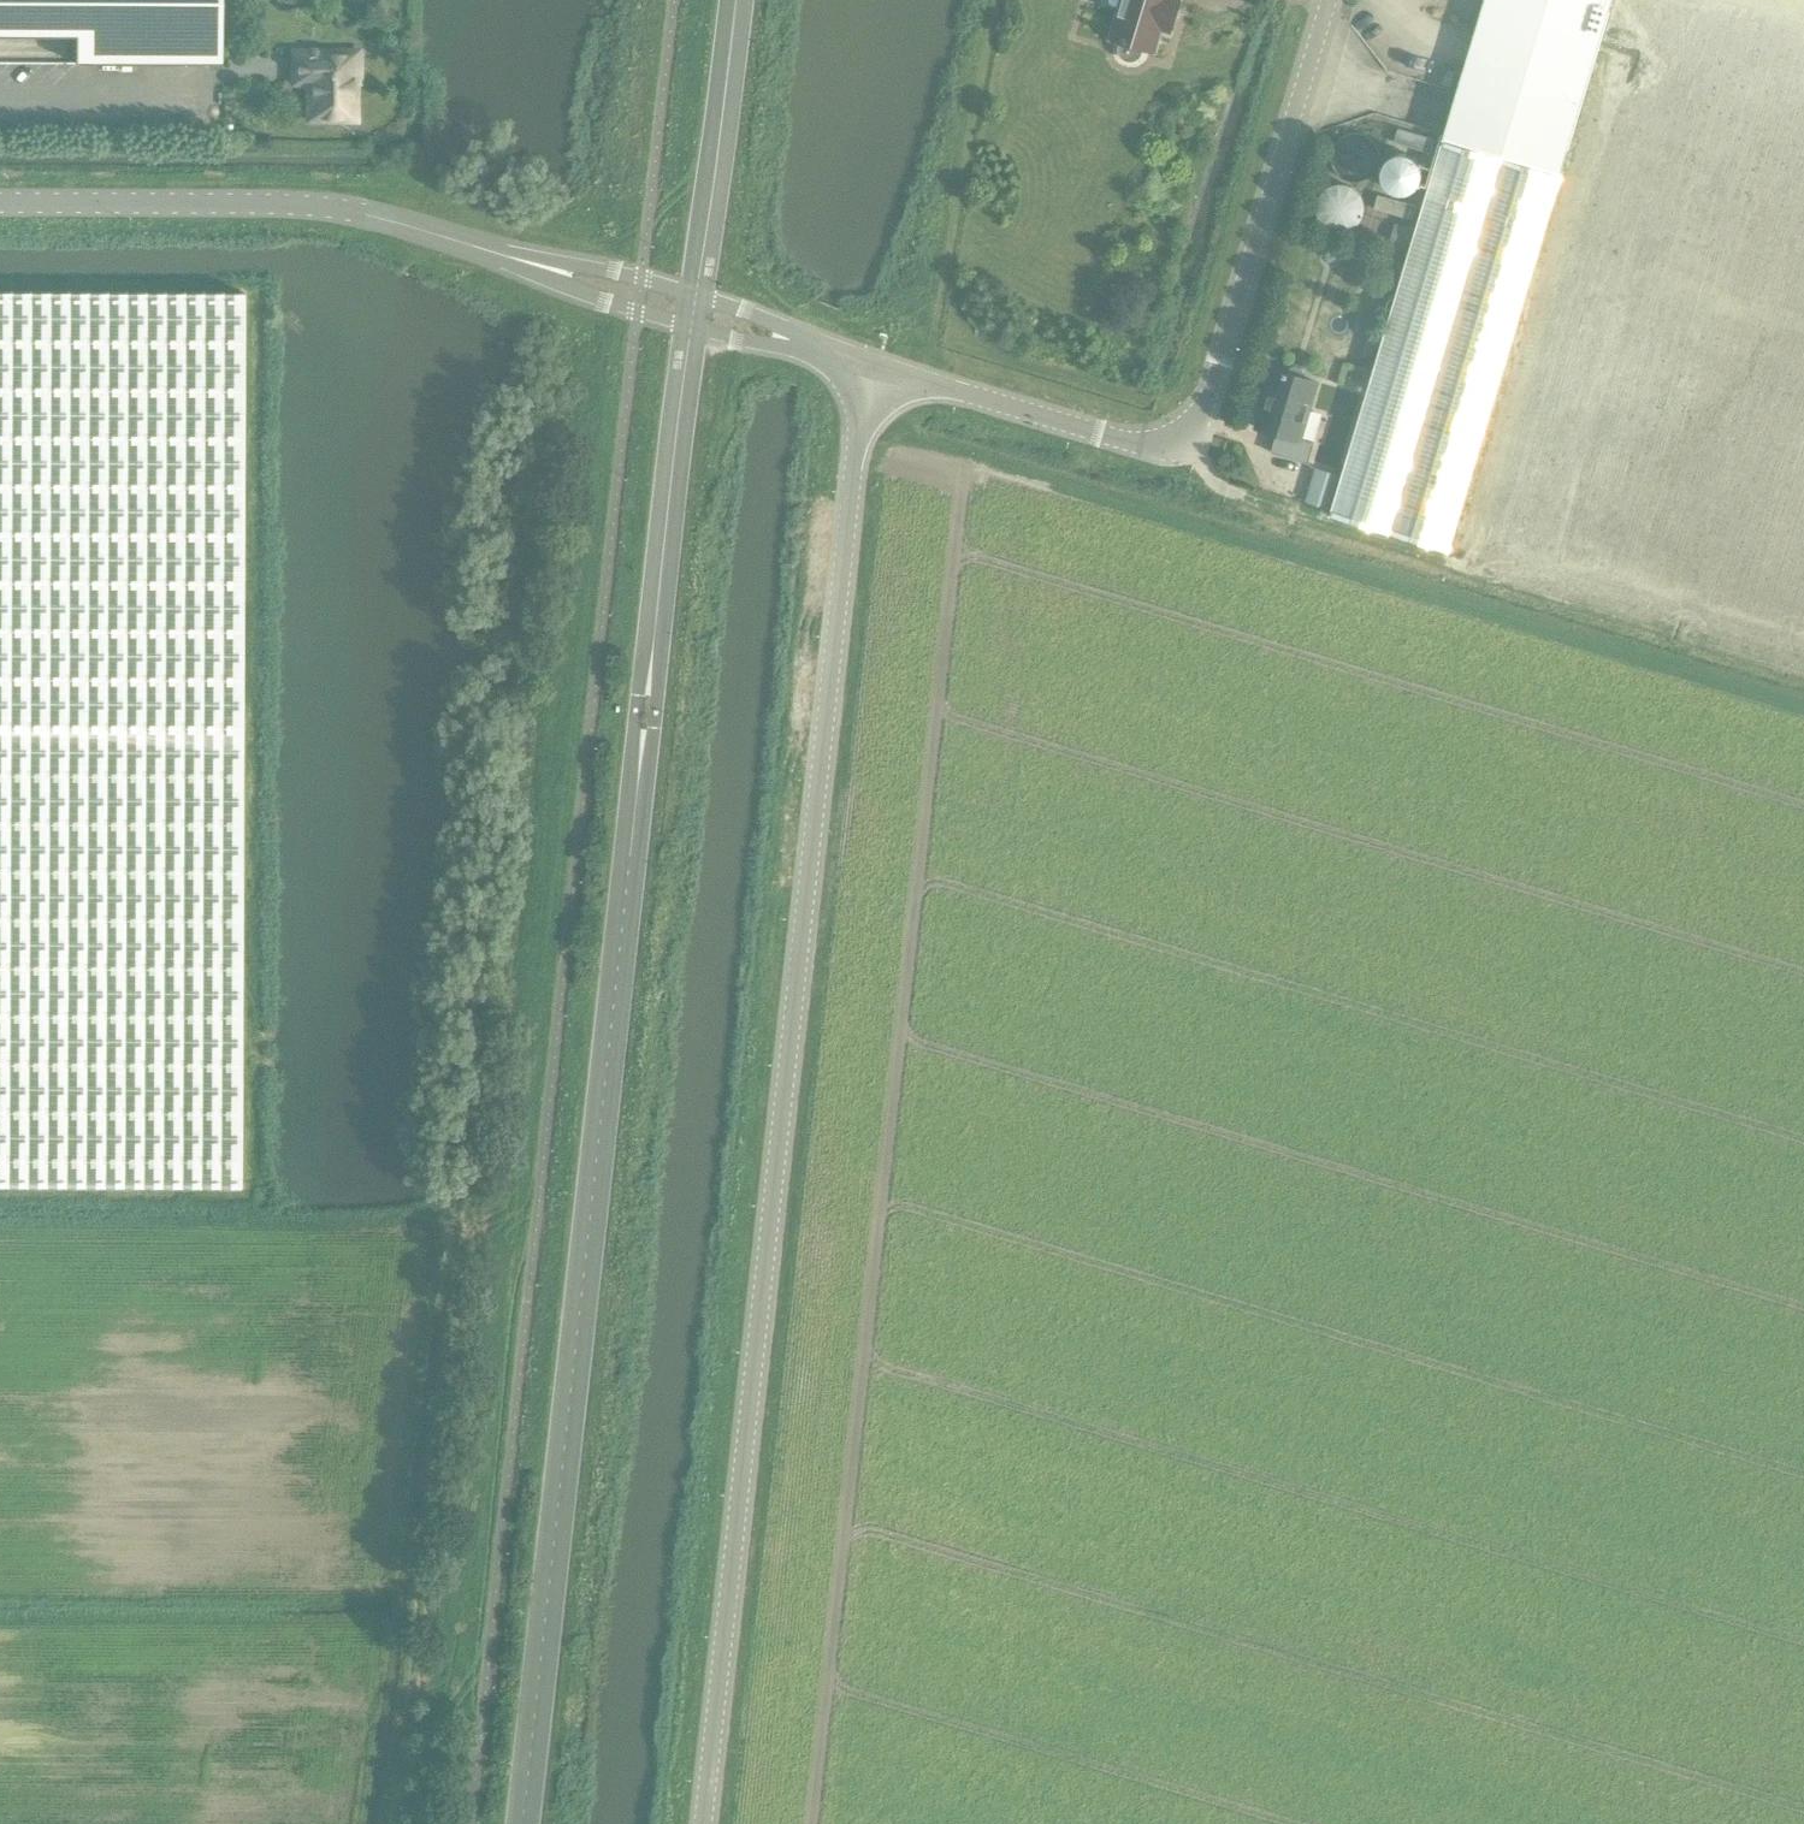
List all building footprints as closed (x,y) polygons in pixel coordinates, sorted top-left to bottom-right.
[(75,36),(75,63),(222,63),(222,0),(0,0),(0,35),(75,36)] [(1121,44),(1120,46),(1120,47),(1119,49),(1120,50),(1120,51),(1120,53),(1121,54),(1122,56),(1124,58),(1126,59),(1127,60),(1130,61),(1133,60),(1135,60),(1137,59),(1139,58),(1140,56),(1141,55),(1142,54),(1144,48),(1154,51),(1161,29),(1170,32),(1173,23),(1171,19),(1174,9),(1178,7),(1180,0),(1134,0),(1130,13),(1119,10),(1111,36),(1122,39),(1121,44)] [(1442,140),(1560,176),(1613,0),(1484,0),(1442,140)] [(309,83),(309,119),(333,119),(333,109),(355,109),(355,83),(360,83),(360,51),(294,51),(294,83),(309,83)] [(1431,153),(1435,139),(1398,128),(1394,142),(1431,153)] [(1331,510),(1330,515),(1448,550),(1560,176),(1442,140),(1342,473),(1331,510)] [(1378,194),(1374,208),(1413,219),(1417,205),(1378,194)] [(240,1185),(244,292),(0,291),(0,1184),(240,1185)] [(1272,452),(1308,463),(1314,443),(1301,439),(1317,382),(1304,378),(1305,373),(1303,369),(1294,366),(1289,368),(1288,373),(1274,369),(1256,427),(1277,433),(1272,452)]
